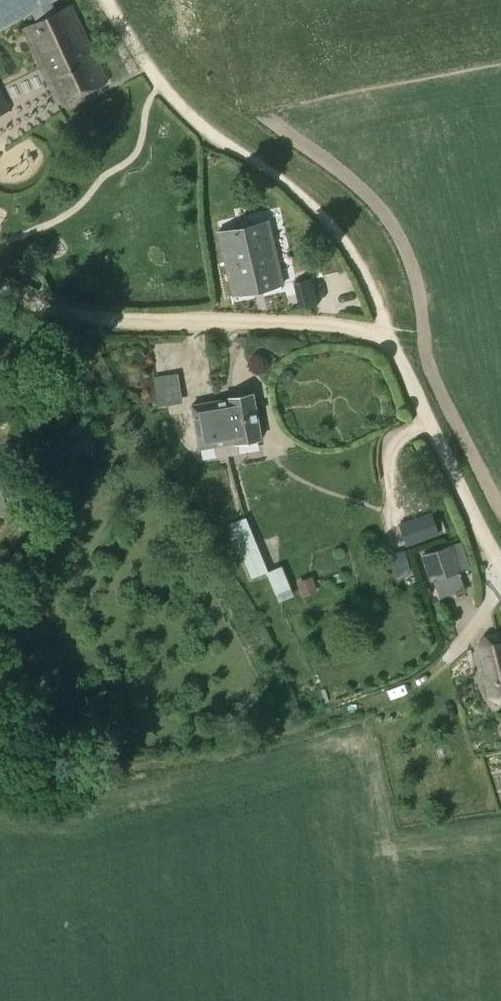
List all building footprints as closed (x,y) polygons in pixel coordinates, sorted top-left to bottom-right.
[(31,7),(38,20),(24,27),(23,27),(21,28),(22,30),(23,30),(58,103),(57,103),(58,105),(108,81),(89,42),(71,6),(72,6),(71,4),(69,5),(55,12),(49,0),(0,0),(0,24),(31,7)] [(8,109),(8,110),(10,109),(9,107),(8,107),(0,89),(0,113),(8,109)] [(53,95),(24,108),(30,121),(59,108),(53,95)] [(282,284),(268,220),(219,231),(233,295),(282,284)] [(294,282),(297,294),(313,290),(310,278),(294,282)] [(284,368),(279,375),(282,382),(289,381),(293,375),(291,368),(284,368)] [(158,404),(183,400),(181,386),(156,389),(158,404)] [(234,440),(261,436),(254,391),(227,396),(228,397),(223,398),(231,441),(224,442),(225,450),(236,449),(234,440)] [(231,441),(223,398),(192,403),(200,446),(214,444),(215,452),(225,450),(224,442),(231,441)] [(8,506),(15,505),(12,480),(5,481),(8,506)] [(9,505),(2,482),(0,483),(0,508),(9,505)] [(227,524),(251,579),(268,572),(245,516),(227,524)] [(418,541),(410,520),(400,524),(407,545),(418,541)] [(459,542),(421,555),(429,579),(467,565),(459,542)] [(283,564),(268,569),(277,592),(292,587),(283,564)] [(298,582),(303,595),(317,590),(312,577),(298,582)] [(496,633),(484,636),(476,646),(488,696),(499,702),(500,701),(500,635),(496,633)]
